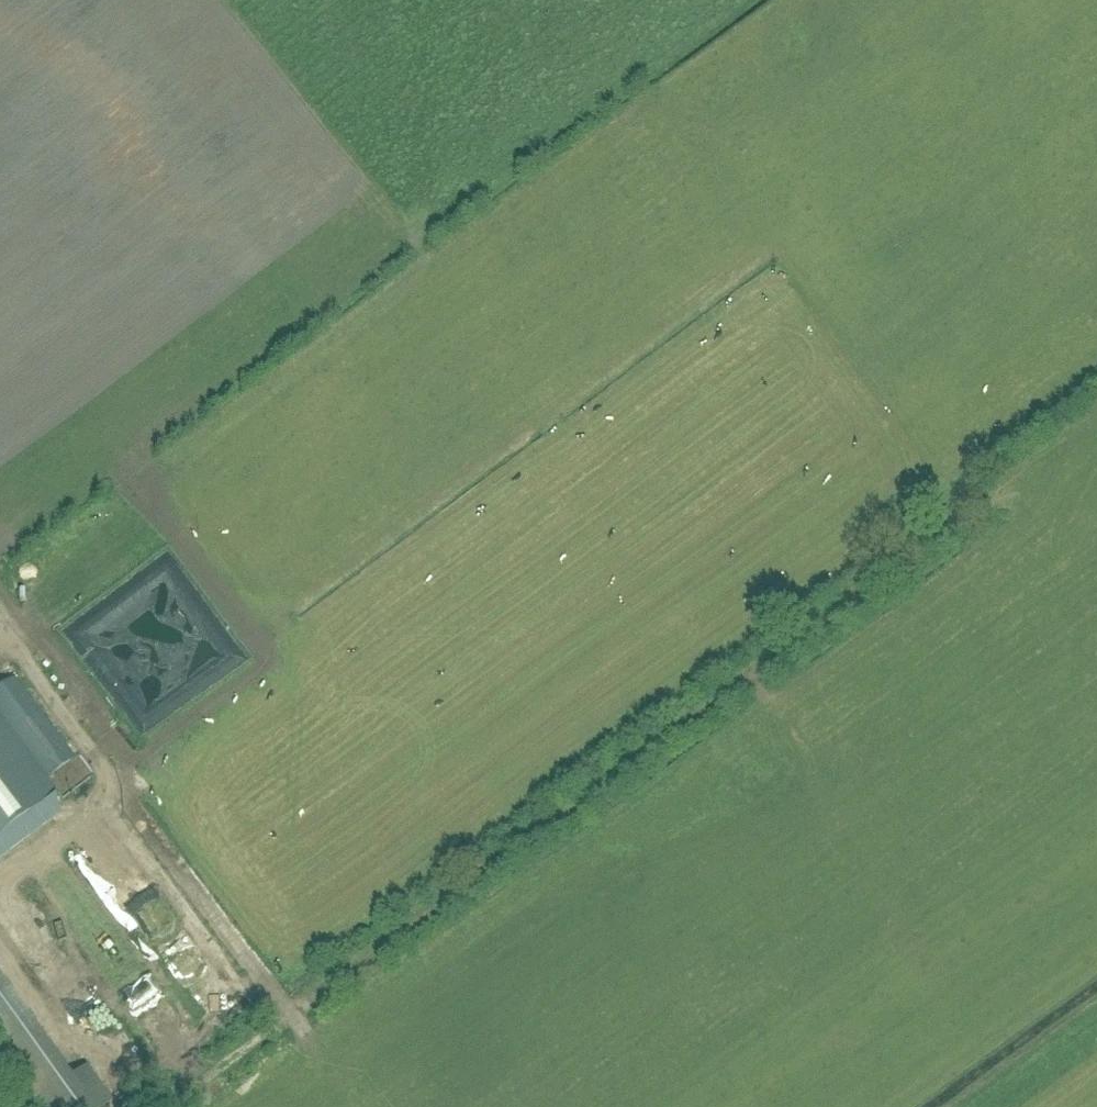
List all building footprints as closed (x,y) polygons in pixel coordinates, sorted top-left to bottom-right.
[(0,691),(0,741),(10,733),(15,740),(14,741),(32,766),(60,745),(14,681),(0,691)] [(31,792),(0,749),(0,815),(31,792)] [(35,937),(47,929),(37,914),(25,922),(35,937)] [(134,998),(158,980),(144,961),(120,980),(134,998)]
